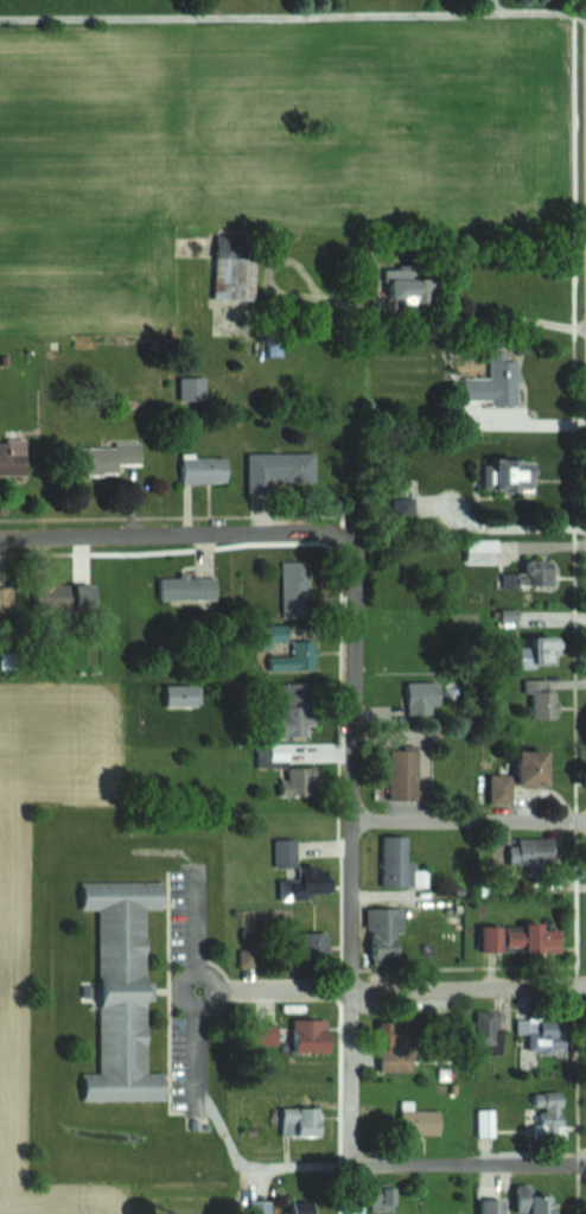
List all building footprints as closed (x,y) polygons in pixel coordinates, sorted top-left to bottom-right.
[(250,257),(217,257),(217,301),(250,301),(250,257)] [(419,270),(389,270),(389,302),(432,302),(432,280),(419,280),(419,270)] [(520,361),(510,361),(510,355),(488,355),(488,378),(467,378),(467,406),(521,405),(520,361)] [(181,376),(181,402),(208,402),(208,376),(181,376)] [(29,441),(0,441),(0,476),(29,476),(29,441)] [(143,444),(87,445),(87,475),(122,474),(122,464),(144,464),(143,444)] [(250,451),(250,497),(278,497),(278,481),(318,481),(317,451),(250,451)] [(231,456),(184,456),(184,482),(231,482),(231,456)] [(542,491),(542,461),(504,461),(504,491),(542,491)] [(501,563),(501,540),(468,540),(468,563),(501,563)] [(558,560),(520,560),(520,573),(506,573),(506,589),(558,589),(558,560)] [(284,607),(312,607),(312,562),(284,562),(284,607)] [(161,578),(161,599),(209,599),(209,578),(161,578)] [(79,607),(79,583),(39,583),(39,607),(79,607)] [(16,607),(16,587),(0,587),(0,607),(16,607)] [(566,665),(566,637),(541,637),(541,665),(566,665)] [(320,641),(295,641),(295,656),(269,656),(269,671),(320,671),(320,641)] [(560,719),(560,691),(551,691),(551,679),(530,679),(530,719),(560,719)] [(409,682),(409,715),(438,715),(438,707),(443,707),(443,682),(409,682)] [(319,683),(276,684),(277,738),(312,737),(311,726),(320,726),(319,683)] [(393,801),(422,801),(423,746),(394,746),(393,801)] [(493,774),(493,806),(516,806),(516,787),(557,787),(557,750),(523,751),(523,774),(493,774)] [(285,767),(285,796),(320,796),(320,767),(285,767)] [(382,886),(413,886),(413,837),(382,837),(382,886)] [(521,839),(521,869),(557,869),(557,839),(521,839)] [(276,840),(276,868),(299,868),(299,840),(276,840)] [(303,867),(304,880),(280,881),(281,902),(331,900),(330,866),(303,867)] [(99,910),(102,1074),(86,1075),(87,1102),(169,1100),(168,1074),(153,1074),(150,909),(167,909),(167,881),(82,883),(82,910),(99,910)] [(373,909),(372,959),(405,959),(405,909),(373,909)] [(565,955),(566,927),(530,927),(529,929),(484,928),(483,952),(565,955)] [(331,933),(304,933),(304,963),(331,963),(331,933)] [(477,1048),(502,1048),(502,1012),(477,1012),(477,1048)] [(568,1051),(567,1018),(529,1018),(530,1051),(568,1051)] [(334,1020),(297,1020),(297,1054),(334,1054),(334,1020)] [(384,1023),(385,1073),(421,1073),(421,1023),(384,1023)] [(568,1092),(536,1092),(536,1109),(538,1109),(538,1138),(568,1138),(568,1092)] [(325,1136),(325,1109),(286,1109),(286,1136),(325,1136)] [(521,1213),(559,1213),(559,1195),(537,1195),(537,1185),(521,1185),(521,1213)] [(482,1200),(482,1213),(508,1213),(508,1200),(482,1200)]
